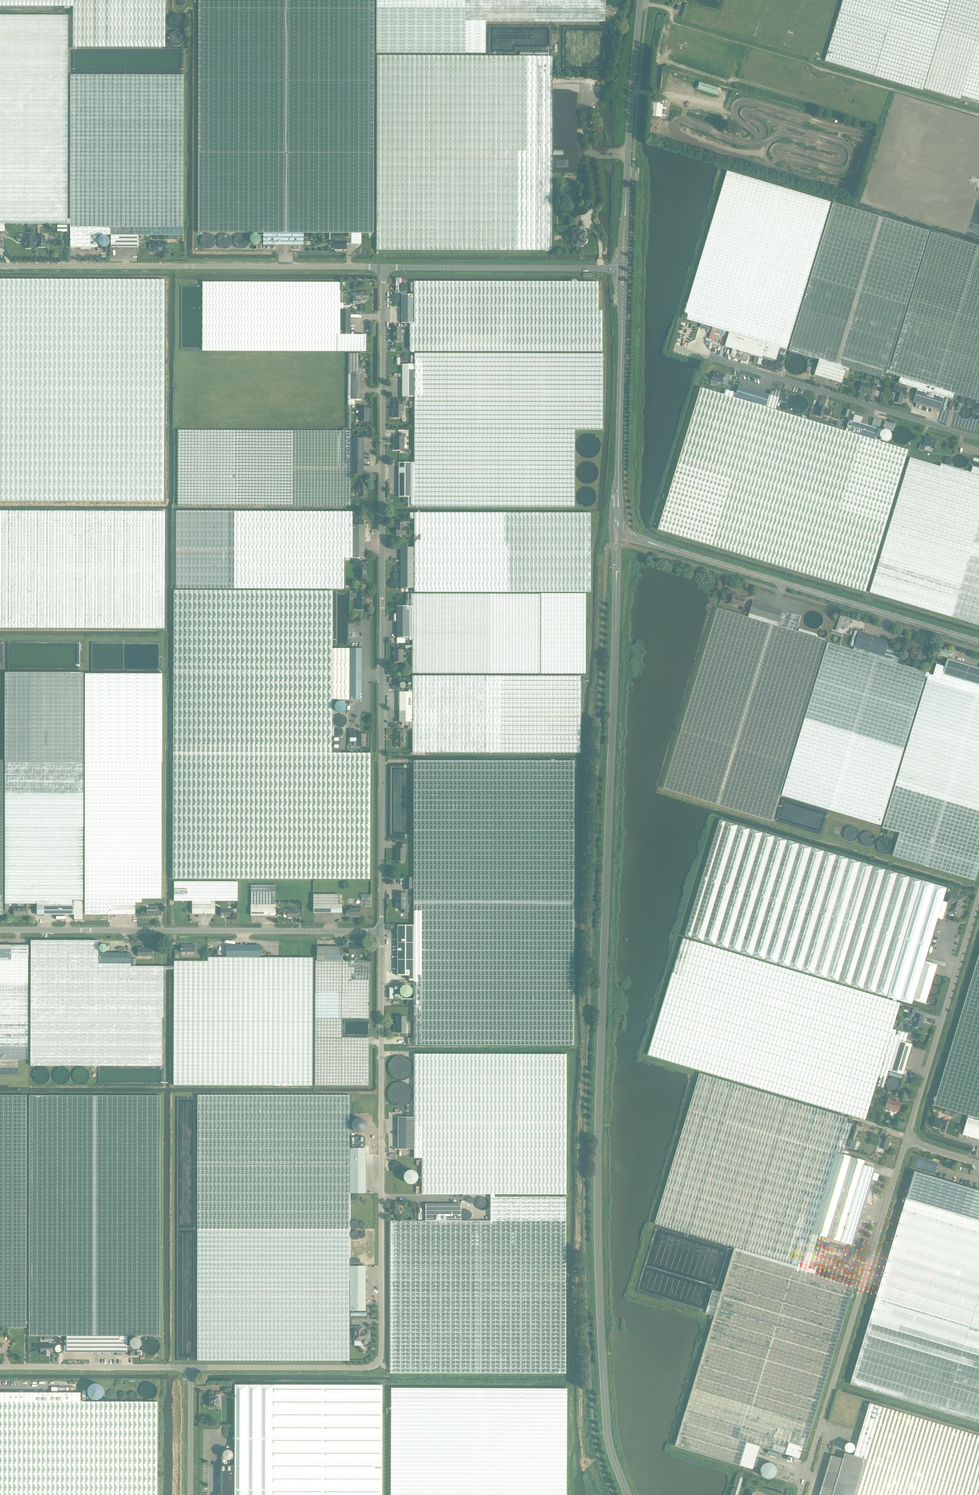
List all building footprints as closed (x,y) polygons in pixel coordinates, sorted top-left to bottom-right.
[(52,7),(53,7),(73,7),(73,47),(165,48),(165,0),(0,0),(0,7),(52,7)] [(199,7),(198,232),(263,232),(304,233),(374,233),(374,0),(199,0),(199,7)] [(376,53),(485,53),(485,22),(605,22),(605,0),(377,0),(376,53)] [(825,61),(923,91),(924,89),(961,100),(962,96),(978,101),(978,0),(843,0),(825,61)] [(5,231),(5,223),(57,223),(57,231),(67,231),(68,15),(0,15),(0,231),(5,231)] [(552,173),(552,93),(552,56),(377,56),(376,250),(552,250),(552,173)] [(183,235),(183,115),(184,75),(71,75),(71,114),(70,247),(98,247),(98,235),(111,235),(111,247),(138,247),(138,235),(183,235)] [(700,82),(697,90),(716,96),(719,88),(700,82)] [(577,93),(552,93),(552,173),(564,173),(564,174),(567,174),(567,173),(577,173),(577,163),(578,163),(579,165),(579,164),(578,163),(579,162),(579,161),(580,160),(581,159),(581,158),(581,157),(582,156),(583,156),(582,156),(582,151),(583,151),(582,151),(581,150),(581,149),(581,148),(580,146),(579,145),(579,144),(578,144),(579,142),(578,143),(577,143),(577,93)] [(662,117),(663,100),(651,99),(650,117),(662,117)] [(683,319),(729,332),(754,340),(780,347),(787,349),(831,202),(727,171),(683,319)] [(929,231),(833,202),(789,350),(819,359),(847,368),(885,379),(929,231)] [(583,243),(584,243),(585,243),(586,242),(586,241),(586,240),(586,239),(585,239),(584,239),(584,232),(583,232),(583,230),(580,230),(580,228),(576,228),(576,230),(574,230),(574,232),(572,232),(572,235),(571,235),(571,240),(572,240),(572,243),(574,243),(574,245),(583,245),(583,243)] [(304,245),(304,233),(263,232),(263,244),(304,245)] [(954,394),(978,401),(978,247),(931,232),(889,374),(900,377),(898,383),(914,388),(916,382),(954,394)] [(26,248),(34,248),(34,243),(37,243),(37,247),(45,247),(45,236),(37,236),(34,236),(26,236),(25,236),(25,240),(26,240),(26,244),(25,244),(25,245),(26,245),(26,248)] [(334,241),(334,249),(339,249),(339,248),(346,248),(346,249),(346,244),(351,244),(351,237),(346,237),(346,241),(334,241)] [(167,251),(167,242),(153,242),(153,245),(150,245),(150,249),(153,249),(153,251),(153,252),(159,252),(159,251),(167,251)] [(164,501),(164,280),(0,280),(0,501),(164,501)] [(350,335),(340,335),(340,306),(344,306),(344,303),(340,303),(340,282),(202,282),(202,351),(366,352),(366,335),(354,335),(350,335)] [(413,323),(410,323),(410,352),(602,352),(602,311),(598,311),(598,282),(414,282),(414,295),(413,323)] [(353,304),(357,304),(360,304),(360,300),(367,300),(366,292),(356,293),(356,297),(353,297),(353,304)] [(401,322),(410,323),(413,323),(414,295),(402,294),(401,322)] [(340,306),(340,335),(350,335),(350,328),(350,309),(350,306),(344,306),(340,306)] [(683,319),(679,334),(697,339),(700,327),(710,330),(707,342),(725,347),(729,332),(683,319)] [(400,341),(401,328),(393,327),(392,341),(400,341)] [(725,347),(750,355),(754,340),(729,332),(725,347)] [(754,340),(750,355),(762,358),(763,356),(776,360),(780,347),(754,340)] [(358,354),(348,354),(347,429),(351,429),(351,405),(354,405),(354,399),(351,399),(351,373),(358,373),(358,354)] [(411,462),(411,497),(411,506),(574,506),(574,429),(603,429),(604,354),(414,354),(414,364),(414,397),(414,429),(414,431),(414,463),(411,462)] [(847,368),(819,359),(815,375),(842,383),(847,368)] [(414,397),(414,364),(402,364),(402,397),(414,397)] [(723,383),(727,384),(730,377),(725,376),(725,375),(714,371),(711,379),(723,383)] [(361,373),(358,373),(351,373),(351,399),(354,399),(361,400),(361,373)] [(875,390),(877,385),(874,384),(873,386),(862,382),(860,391),(866,393),(866,394),(871,395),(873,390),(875,390)] [(952,399),(954,394),(916,382),(914,388),(918,389),(945,397),(952,399)] [(905,396),(907,388),(895,385),(892,393),(896,395),(894,402),(902,404),(904,396),(905,396)] [(766,407),(770,395),(739,386),(735,398),(766,407)] [(846,431),(766,407),(735,398),(732,397),(734,392),(726,390),(724,395),(701,388),(658,530),(866,592),(909,450),(876,440),(846,431)] [(945,397),(918,389),(914,401),(941,410),(945,397)] [(402,412),(404,412),(404,405),(395,405),(395,412),(393,412),(393,418),(402,418),(402,412)] [(829,416),(831,410),(827,409),(827,408),(820,406),(817,415),(824,417),(825,415),(829,416)] [(369,421),(369,408),(359,408),(359,421),(369,421)] [(876,440),(879,429),(849,420),(846,431),(876,440)] [(350,475),(351,438),(351,431),(178,430),(178,505),(350,506),(350,475)] [(403,437),(405,437),(405,434),(398,434),(398,437),(394,437),(394,450),(403,449),(403,437)] [(934,450),(937,440),(932,438),(932,440),(925,437),(923,444),(920,443),(918,450),(923,451),(925,447),(934,450)] [(364,438),(351,438),(350,475),(363,475),(364,438)] [(971,472),(941,463),(940,467),(910,458),(869,593),(978,626),(978,475),(971,472)] [(411,497),(411,462),(398,462),(398,497),(408,497),(411,497)] [(978,475),(978,468),(973,466),(971,472),(978,475)] [(366,497),(367,484),(358,484),(358,497),(366,497)] [(164,628),(165,511),(0,511),(0,628),(164,628)] [(344,558),(345,558),(345,560),(350,560),(350,558),(353,558),(353,525),(353,513),(176,511),(176,588),(344,588),(344,558)] [(590,513),(414,513),(410,513),(410,519),(414,519),(414,547),(413,587),(414,591),(590,592),(590,513)] [(406,535),(406,527),(403,527),(403,523),(396,523),(396,535),(406,535)] [(364,525),(353,525),(353,558),(364,558),(364,525)] [(413,587),(414,547),(400,547),(400,587),(413,587)] [(358,567),(358,572),(359,572),(359,579),(366,579),(366,567),(362,567),(362,561),(354,561),(354,565),(358,565),(358,567)] [(331,714),(331,700),(331,649),(331,591),(196,590),(174,591),(173,752),(173,878),(370,879),(370,753),(332,753),(331,714)] [(412,594),(412,637),(412,674),(541,674),(586,674),(586,593),(541,593),(412,594)] [(397,637),(412,637),(412,594),(406,594),(406,605),(397,605),(397,637)] [(739,596),(734,595),(733,599),(732,599),(731,601),(732,602),(732,603),(743,607),(745,599),(739,597),(739,596)] [(366,610),(366,598),(357,598),(357,609),(363,609),(363,610),(366,610)] [(780,623),(783,611),(753,602),(749,614),(780,623)] [(780,623),(749,614),(748,617),(718,608),(681,731),(664,788),(772,821),(826,641),(796,632),(801,616),(783,611),(780,623)] [(859,632),(853,650),(897,663),(901,652),(887,648),(889,641),(859,632)] [(927,672),(897,663),(853,650),(828,642),(782,796),(881,826),(927,672)] [(920,660),(923,651),(918,650),(918,649),(915,649),(910,648),(908,656),(913,658),(912,658),(915,659),(915,658),(920,660)] [(348,649),(331,649),(331,700),(349,700),(348,649)] [(348,649),(349,700),(361,700),(361,649),(348,649)] [(403,662),(403,651),(403,649),(397,649),(394,649),(393,662),(403,662)] [(946,667),(943,674),(978,685),(978,668),(948,659),(946,667)] [(943,674),(946,667),(937,664),(933,675),(929,674),(896,782),(883,828),(900,833),(893,856),(975,881),(978,867),(978,685),(943,674)] [(74,903),(74,900),(83,900),(84,763),(83,672),(5,672),(5,762),(5,904),(37,903),(74,903)] [(162,673),(86,673),(85,915),(110,914),(111,904),(135,904),(135,903),(141,903),(141,899),(161,899),(161,762),(162,762),(162,673)] [(412,722),(412,729),(412,753),(540,753),(580,753),(581,677),(412,676),(412,692),(412,722)] [(412,722),(412,692),(399,692),(399,722),(402,722),(402,726),(408,726),(408,729),(412,729),(412,722)] [(396,733),(396,744),(396,747),(404,747),(404,744),(404,733),(396,733)] [(356,746),(366,746),(366,734),(362,734),(362,735),(356,735),(356,746)] [(574,761),(413,761),(413,925),(413,980),(413,1045),(574,1045),(574,761)] [(947,903),(943,901),(947,888),(787,840),(720,819),(684,936),(752,956),(912,1004),(913,1000),(926,1004),(937,965),(925,961),(938,918),(943,919),(947,906),(946,906),(947,903)] [(405,853),(406,853),(406,844),(398,844),(398,848),(396,849),(396,861),(405,861),(405,853)] [(405,877),(405,889),(413,889),(413,877),(405,877)] [(192,901),(192,904),(199,904),(199,901),(210,901),(210,908),(215,908),(215,901),(238,901),(238,882),(174,881),(174,901),(192,901)] [(251,885),(251,904),(276,904),(276,885),(251,885)] [(397,909),(400,909),(400,913),(408,912),(408,904),(406,904),(406,893),(395,894),(395,900),(397,900),(397,909)] [(342,913),(342,904),(339,904),(339,894),(313,894),(313,904),(313,913),(339,913),(342,913)] [(361,907),(371,907),(371,894),(361,894),(361,907)] [(949,894),(947,900),(954,903),(951,912),(955,913),(956,914),(959,915),(960,911),(959,911),(961,904),(960,904),(962,898),(949,894)] [(74,903),(74,915),(74,920),(83,919),(83,916),(83,900),(74,900),(74,903)] [(215,914),(215,908),(210,908),(210,901),(199,901),(199,904),(192,904),(192,914),(215,914)] [(37,914),(74,915),(74,903),(37,903),(37,914)] [(135,915),(135,904),(111,904),(110,914),(135,915)] [(276,916),(276,904),(251,904),(251,916),(276,916)] [(158,916),(162,916),(162,906),(151,906),(151,909),(146,909),(146,916),(158,916)] [(349,916),(360,917),(361,908),(349,908),(349,910),(347,910),(346,912),(346,914),(347,915),(349,915),(349,916)] [(413,980),(413,925),(397,925),(397,975),(409,976),(409,980),(413,980)] [(889,1070),(898,1040),(905,1042),(908,1033),(893,1029),(900,1003),(778,966),(683,938),(648,1055),(743,1083),(866,1120),(876,1085),(884,1088),(889,1070)] [(99,963),(99,953),(99,940),(31,940),(31,953),(31,1066),(161,1066),(161,1018),(163,1018),(163,966),(136,966),(131,966),(131,963),(99,963)] [(11,957),(0,957),(0,1059),(28,1059),(28,956),(28,945),(11,945),(11,957)] [(11,957),(11,945),(0,945),(0,957),(11,957)] [(195,952),(195,945),(181,945),(181,952),(187,952),(187,955),(190,955),(190,952),(195,952)] [(260,960),(260,957),(260,945),(226,945),(226,957),(226,960),(260,960)] [(360,954),(360,945),(349,945),(349,954),(360,954)] [(317,960),(346,960),(346,954),(342,954),(343,951),(340,951),(340,946),(317,946),(317,960)] [(153,956),(153,949),(142,949),(142,948),(138,948),(138,956),(153,956)] [(131,966),(136,966),(136,959),(131,959),(131,953),(99,953),(99,963),(131,963),(131,966)] [(967,1119),(978,1123),(978,954),(934,1105),(968,1115),(967,1119)] [(226,960),(226,957),(207,957),(207,961),(174,961),(173,1085),(312,1086),(313,957),(260,957),(260,960),(226,960)] [(346,960),(317,960),(315,960),(315,1085),(369,1086),(369,1037),(342,1037),(342,1018),(369,1019),(369,961),(346,961),(346,960)] [(389,988),(389,999),(393,999),(398,999),(398,987),(393,987),(393,988),(389,988)] [(916,1014),(913,1025),(915,1026),(916,1027),(918,1028),(919,1027),(922,1028),(925,1017),(916,1014)] [(406,1032),(406,1017),(397,1017),(397,1026),(395,1026),(395,1032),(406,1032)] [(905,1042),(898,1040),(889,1070),(903,1075),(912,1044),(905,1042)] [(490,1194),(490,1196),(494,1196),(494,1194),(566,1194),(566,1054),(414,1054),(414,1117),(414,1149),(414,1158),(422,1158),(422,1194),(490,1194)] [(808,1269),(817,1239),(843,1154),(852,1124),(846,1122),(847,1118),(700,1074),(655,1223),(808,1269)] [(890,1108),(889,1111),(895,1113),(896,1110),(899,1111),(901,1102),(892,1099),(893,1096),(887,1094),(886,1099),(888,1099),(886,1107),(890,1108)] [(26,1328),(27,1095),(0,1095),(0,1328),(26,1328)] [(67,1352),(119,1352),(127,1352),(127,1336),(160,1336),(160,1095),(29,1095),(29,1336),(67,1336),(67,1338),(64,1341),(67,1344),(67,1352)] [(197,1229),(350,1229),(350,1193),(350,1148),(350,1095),(197,1095),(197,1229)] [(414,1149),(414,1117),(398,1117),(398,1149),(414,1149)] [(352,1124),(352,1125),(352,1126),(352,1127),(352,1128),(353,1128),(353,1129),(354,1129),(354,1130),(355,1130),(355,1131),(356,1131),(357,1131),(358,1131),(358,1132),(359,1132),(359,1131),(360,1131),(361,1131),(362,1131),(362,1130),(363,1130),(364,1129),(364,1128),(365,1128),(365,1127),(365,1126),(365,1125),(366,1125),(366,1124),(365,1124),(365,1123),(365,1122),(365,1121),(364,1121),(364,1120),(363,1119),(362,1119),(362,1118),(361,1118),(360,1118),(359,1118),(358,1118),(357,1118),(356,1118),(355,1118),(355,1119),(354,1119),(353,1120),(353,1121),(352,1121),(352,1122),(352,1123),(352,1124)] [(936,1118),(933,1126),(939,1128),(939,1127),(941,1128),(945,1129),(947,1121),(936,1118)] [(967,1119),(963,1135),(978,1140),(978,1123),(967,1119)] [(887,1150),(891,1138),(886,1136),(887,1134),(882,1132),(881,1136),(883,1137),(880,1147),(881,1148),(882,1149),(884,1150),(886,1149),(887,1150)] [(352,1136),(352,1146),(365,1146),(365,1136),(352,1136)] [(366,1148),(350,1148),(350,1193),(366,1193),(366,1148)] [(865,1160),(843,1154),(817,1239),(823,1241),(825,1237),(853,1245),(872,1179),(877,1181),(879,1174),(874,1173),(876,1168),(864,1165),(865,1160)] [(850,1383),(874,1390),(978,1422),(978,1190),(914,1171),(906,1198),(850,1383)] [(566,1196),(494,1196),(490,1196),(490,1220),(461,1220),(425,1220),(390,1220),(390,1373),(566,1373),(566,1196)] [(390,1213),(390,1214),(399,1214),(399,1202),(390,1202),(390,1206),(389,1206),(389,1213),(390,1213)] [(425,1204),(425,1220),(461,1220),(461,1204),(425,1204)] [(350,1229),(197,1229),(197,1360),(349,1360),(349,1310),(350,1265),(350,1229)] [(851,1250),(847,1248),(844,1256),(847,1257),(845,1263),(852,1266),(856,1254),(850,1253),(851,1250)] [(760,1446),(785,1453),(799,1458),(801,1454),(803,1446),(806,1447),(854,1286),(734,1250),(721,1292),(713,1290),(706,1313),(714,1315),(686,1411),(675,1446),(753,1469),(760,1446)] [(350,1265),(350,1310),(366,1310),(366,1265),(350,1265)] [(363,1343),(364,1344),(365,1344),(366,1343),(367,1342),(367,1341),(367,1340),(369,1340),(369,1331),(362,1331),(362,1327),(355,1327),(355,1340),(362,1340),(362,1341),(362,1342),(363,1343)] [(43,1355),(49,1355),(49,1351),(52,1351),(52,1344),(40,1344),(40,1351),(43,1351),(43,1355)] [(382,1464),(382,1385),(235,1384),(235,1465),(234,1494),(382,1494),(382,1464)] [(567,1388),(391,1387),(391,1494),(566,1494),(567,1388)] [(157,1401),(81,1401),(81,1392),(0,1392),(0,1494),(157,1494),(157,1401)] [(210,1396),(210,1407),(212,1407),(212,1408),(216,1408),(216,1407),(218,1407),(218,1399),(220,1399),(220,1395),(212,1395),(212,1396),(210,1396)] [(854,1455),(866,1459),(881,1406),(869,1403),(854,1455)] [(881,1406),(866,1459),(855,1494),(978,1494),(978,1436),(881,1406)] [(866,1459),(854,1455),(845,1453),(843,1459),(831,1455),(819,1494),(855,1494),(866,1459)] [(235,1465),(221,1465),(221,1494),(234,1494),(235,1465)]
